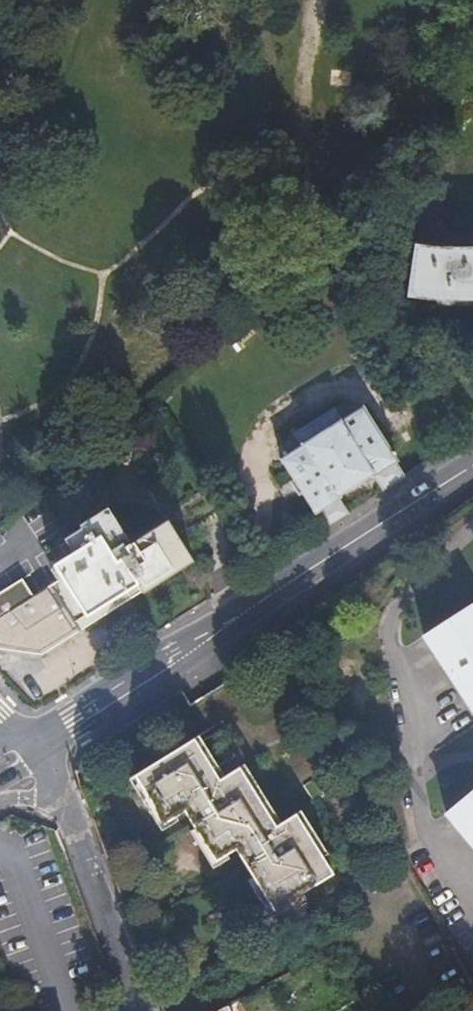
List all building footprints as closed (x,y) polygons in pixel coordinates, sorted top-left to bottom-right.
[(414,303),(433,305),(452,306),(471,306),(472,306),(472,255),(454,256),(418,254),(414,303)] [(283,461),(326,530),(350,515),(341,500),(375,480),(384,494),(407,480),(364,411),(341,424),(338,423),(304,444),(306,447),(283,461)] [(0,589),(0,637),(42,643),(117,596),(115,591),(140,577),(143,581),(193,550),(170,513),(128,538),(106,504),(86,517),(87,520),(68,532),(75,544),(56,557),(64,572),(36,590),(25,572),(0,589)] [(419,636),(472,719),(472,613),(465,602),(419,636)] [(192,744),(135,780),(128,784),(157,828),(172,818),(170,814),(179,808),(192,829),(186,832),(211,869),(226,860),(223,856),(234,849),(252,877),(247,880),(271,917),(288,906),(285,902),(331,872),(320,855),(328,851),(301,810),(281,823),(244,766),(224,779),(199,739),(192,744)] [(451,809),(472,838),(472,789),(451,809)] [(179,972),(163,982),(169,992),(185,981),(179,972)]
